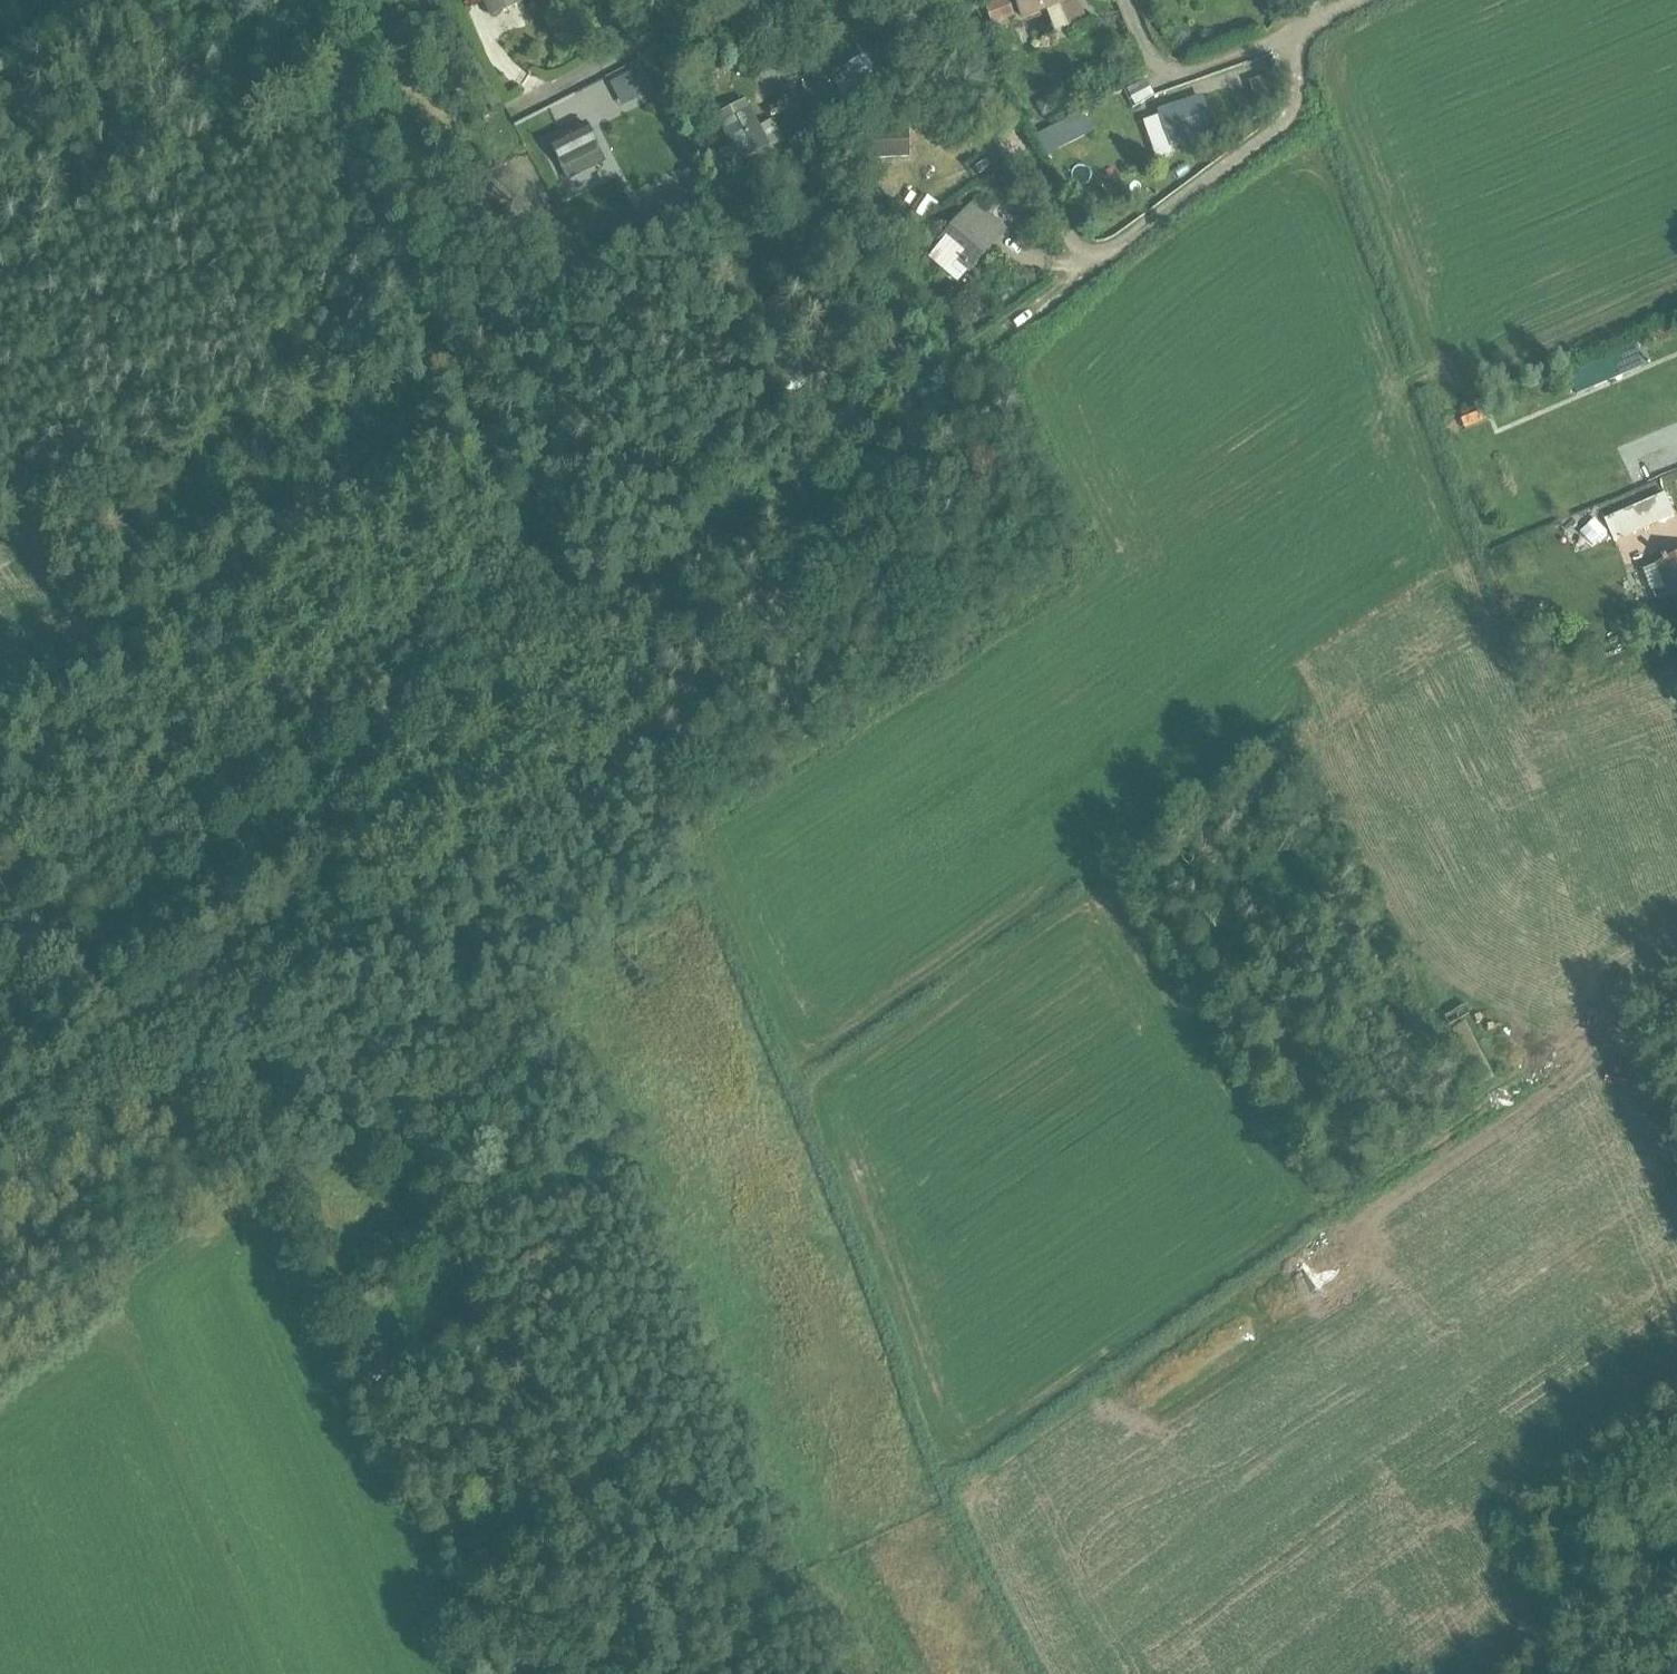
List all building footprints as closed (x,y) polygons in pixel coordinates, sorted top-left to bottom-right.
[(468,7),(484,0),(491,17),(520,3),(518,0),(464,0),(468,7)] [(992,26),(1014,18),(1007,0),(982,0),(981,0),(992,26)] [(1055,33),(1066,28),(1067,30),(1087,22),(1078,0),(1013,0),(1021,21),(1046,11),(1055,33)] [(1297,14),(1319,4),(1317,0),(1291,0),(1297,14)] [(846,104),(882,85),(865,55),(830,75),(846,104)] [(642,68),(611,83),(622,107),(654,92),(642,68)] [(1272,70),(1253,73),(1257,98),(1276,95),(1272,70)] [(1155,80),(1133,84),(1136,103),(1158,99),(1155,80)] [(828,98),(829,84),(803,84),(802,132),(830,132),(830,119),(823,119),(823,101),(825,101),(825,98),(828,98)] [(1172,107),(1186,103),(1199,98),(1201,97),(1197,86),(1184,90),(1167,96),(1172,107)] [(1131,87),(1102,99),(1109,114),(1137,101),(1131,87)] [(1159,117),(1170,148),(1197,139),(1211,134),(1199,98),(1172,107),(1173,110),(1158,115),(1159,117)] [(745,101),(714,118),(730,146),(717,153),(726,170),(740,162),(746,172),(762,163),(757,153),(769,146),(771,149),(784,140),(773,120),(760,127),(745,101)] [(1048,152),(1095,137),(1087,113),(1040,129),(1048,152)] [(1159,117),(1142,123),(1156,161),(1172,155),(1170,148),(1159,117)] [(586,125),(549,143),(568,181),(604,163),(586,125)] [(866,162),(910,160),(909,128),(864,130),(866,162)] [(1173,157),(1195,149),(1200,147),(1197,139),(1170,148),(1172,155),(1173,157)] [(923,196),(908,219),(919,226),(923,221),(927,223),(938,206),(923,196)] [(974,199),(960,215),(994,245),(1008,229),(974,199)] [(940,245),(928,260),(957,284),(967,272),(970,274),(994,245),(960,215),(937,242),(940,245)] [(1676,341),(1676,327),(1655,335),(1661,348),(1676,341)] [(1623,350),(1606,357),(1615,378),(1631,371),(1623,350)] [(1575,389),(1604,376),(1596,357),(1567,370),(1575,389)] [(783,433),(804,427),(802,418),(780,424),(783,433)] [(1655,432),(1658,441),(1676,435),(1676,427),(1676,425),(1655,432)] [(1666,495),(1606,520),(1616,544),(1676,518),(1666,495)] [(1644,572),(1656,601),(1662,599),(1662,601),(1676,595),(1676,559),(1644,572)] [(1451,1031),(1480,1087),(1493,1080),(1465,1023),(1451,1031)]
